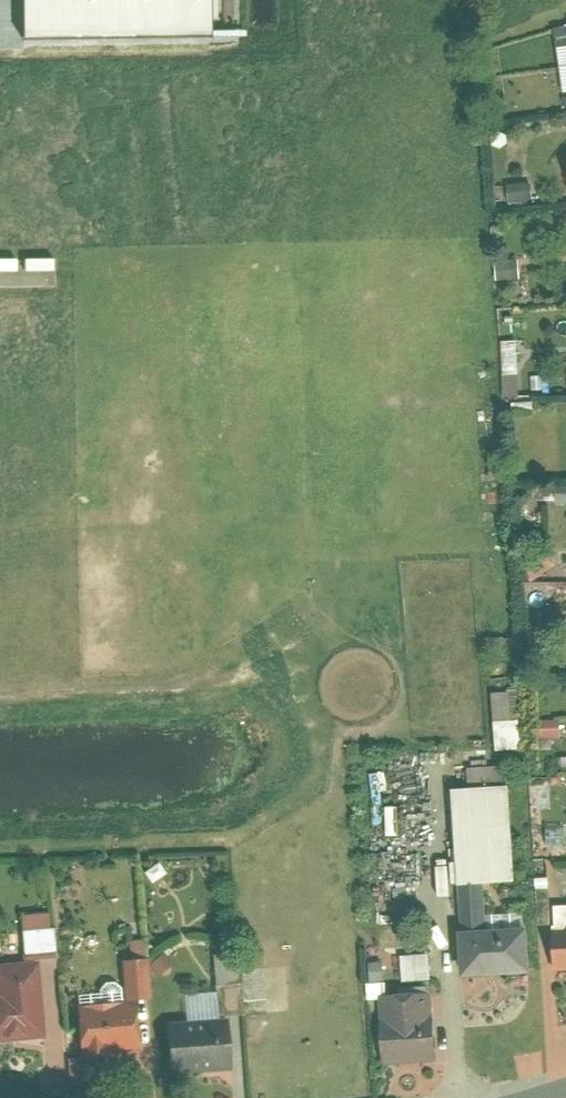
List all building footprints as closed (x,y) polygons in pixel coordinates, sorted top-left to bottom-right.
[(213,0),(12,0),(13,38),(213,36),(213,0)] [(565,92),(565,38),(556,39),(559,92),(565,92)] [(519,395),(515,339),(500,340),(503,396),(519,395)] [(525,554),(526,572),(549,571),(548,553),(525,554)] [(518,747),(515,691),(489,692),(493,749),(518,747)] [(540,720),(540,736),(558,736),(558,720),(540,720)] [(514,792),(455,794),(458,889),(516,888),(514,792)] [(559,968),(565,968),(565,905),(557,905),(559,968)] [(35,921),(39,962),(68,960),(64,919),(35,921)] [(533,932),(461,936),(463,980),(535,976),(533,932)] [(428,979),(426,953),(398,955),(400,981),(428,979)] [(125,997),(75,1001),(79,1053),(138,1049),(134,995),(149,994),(146,954),(122,956),(125,997)] [(163,954),(148,961),(154,974),(169,967),(163,954)] [(240,999),(262,999),(262,967),(240,967),(240,999)] [(47,1047),(41,969),(0,972),(0,982),(1,999),(0,999),(0,1051),(47,1047)] [(436,991),(383,996),(389,1071),(442,1067),(436,991)] [(227,1072),(226,1018),(215,1018),(214,993),(182,993),(183,1024),(157,1025),(159,1073),(227,1072)]
